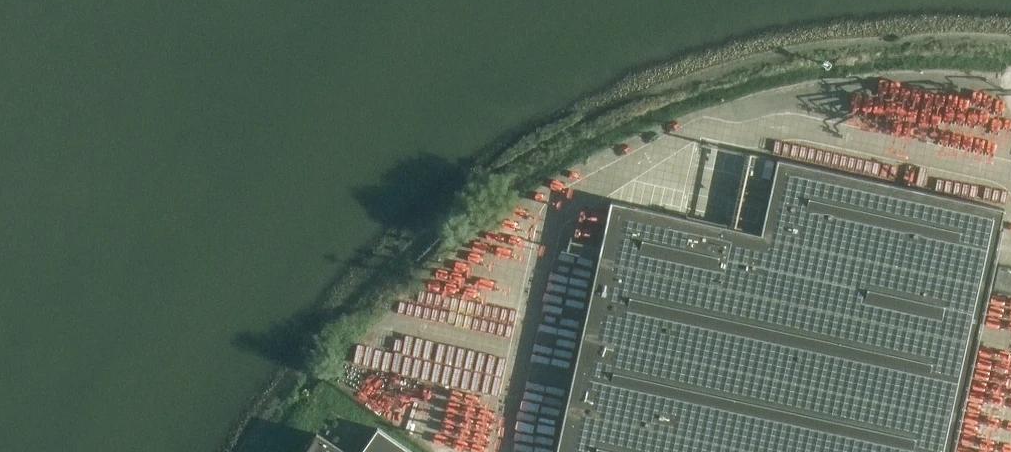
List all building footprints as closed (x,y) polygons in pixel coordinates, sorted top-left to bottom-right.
[(1003,217),(1004,209),(777,159),(761,234),(611,201),(556,451),(951,451),(953,443),(992,451),(996,451),(1007,404),(964,395),(1003,217)] [(377,429),(361,451),(411,451),(377,429)] [(324,439),(317,434),(306,451),(345,451),(324,439)]
